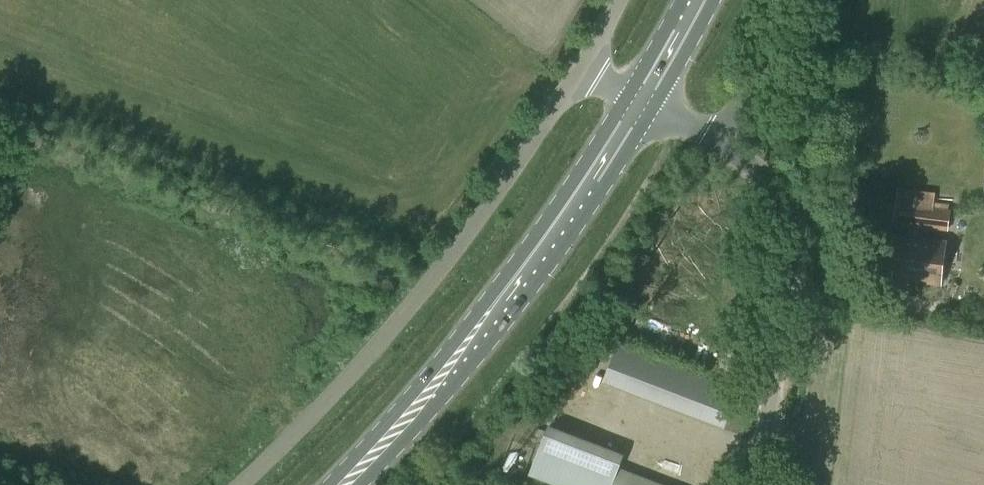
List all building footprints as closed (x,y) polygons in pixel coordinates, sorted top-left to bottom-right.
[(949,230),(951,208),(896,202),(894,224),(949,230)] [(942,284),(946,239),(878,231),(874,275),(942,284)] [(730,409),(598,358),(584,396),(716,446),(730,409)] [(620,467),(625,454),(548,425),(529,474),(557,484),(668,484),(620,467)]
